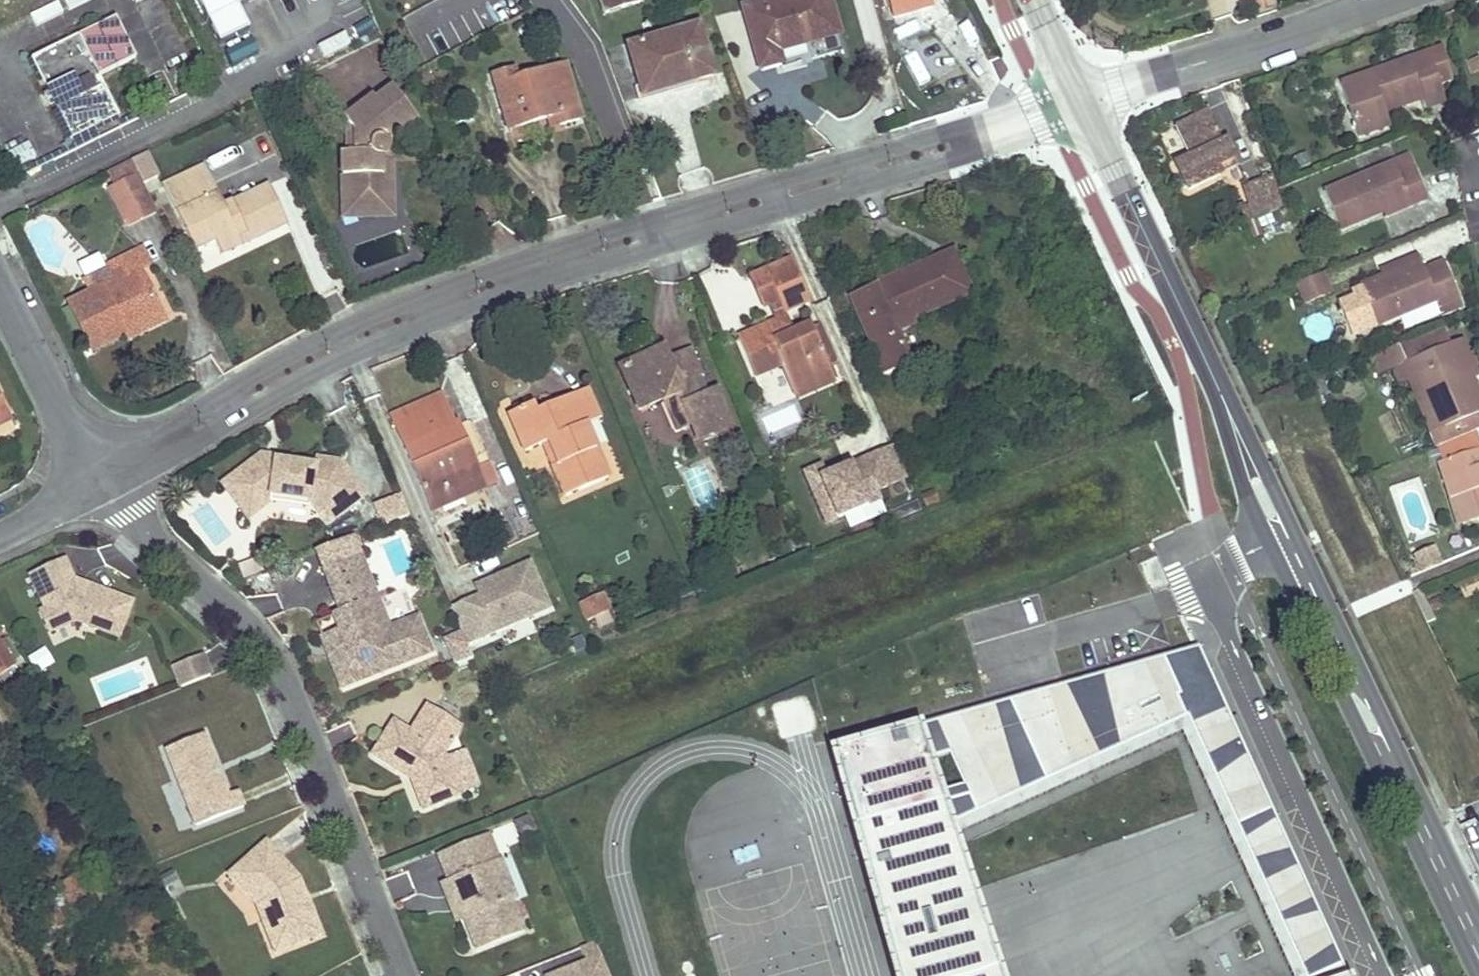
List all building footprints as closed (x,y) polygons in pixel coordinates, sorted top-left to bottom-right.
[(219,46),(248,31),(237,9),(254,0),(196,0),(219,46)] [(604,13),(641,1),(640,0),(601,0),(604,13)] [(745,6),(762,66),(782,61),(778,49),(840,33),(831,0),(766,0),(745,6)] [(896,17),(923,10),(920,0),(892,0),(896,17)] [(923,10),(934,7),(932,0),(920,0),(923,10)] [(1453,24),(1450,12),(1436,17),(1440,29),(1453,24)] [(114,17),(27,61),(43,94),(38,97),(45,110),(50,108),(67,142),(116,118),(96,77),(134,58),(114,17)] [(700,25),(629,45),(642,89),(672,80),(674,86),(714,74),(700,25)] [(1441,48),(1338,84),(1358,137),(1389,126),(1384,114),(1381,106),(1419,93),(1421,101),(1425,110),(1444,103),(1438,84),(1449,80),(1441,48)] [(1474,71),(1478,69),(1478,58),(1477,53),(1468,56),(1474,71)] [(516,70),(495,77),(509,130),(550,118),(559,116),(562,126),(581,120),(567,66),(518,80),(516,70)] [(672,80),(642,89),(644,95),(674,86),(672,80)] [(417,118),(393,85),(375,98),(372,93),(343,115),(345,117),(352,127),(353,151),(346,150),(341,150),(342,207),(377,207),(376,186),(393,186),(393,162),(384,162),(384,157),(387,153),(389,149),(388,140),(392,137),(417,118)] [(1419,93),(1381,106),(1384,114),(1421,101),(1419,93)] [(1206,112),(1175,128),(1190,157),(1182,161),(1175,164),(1187,191),(1220,175),(1216,167),(1234,157),(1225,139),(1220,142),(1206,112)] [(559,116),(550,118),(552,129),(562,126),(559,116)] [(353,151),(352,127),(345,117),(346,150),(353,151)] [(1190,157),(1175,128),(1167,132),(1182,161),(1190,157)] [(384,157),(384,162),(393,162),(392,137),(388,140),(389,149),(387,153),(384,157)] [(11,170),(34,158),(26,142),(2,154),(11,170)] [(146,150),(131,157),(139,174),(141,178),(156,171),(146,150)] [(1392,163),(1323,193),(1339,231),(1381,213),(1406,202),(1408,208),(1426,200),(1413,168),(1408,156),(1392,163)] [(114,187),(108,189),(127,227),(158,212),(141,178),(139,174),(131,157),(107,169),(114,187)] [(1238,165),(1234,157),(1216,167),(1220,175),(1238,165)] [(205,166),(165,185),(196,251),(215,242),(222,255),(288,223),(269,184),(224,206),(205,166)] [(1269,175),(1246,184),(1252,200),(1258,215),(1281,207),(1269,175)] [(377,207),(342,207),(342,218),(393,217),(393,186),(376,186),(377,207)] [(1258,215),(1252,200),(1241,204),(1247,220),(1258,215)] [(1406,202),(1381,213),(1383,218),(1408,208),(1406,202)] [(1255,219),(1247,223),(1252,234),(1260,230),(1255,219)] [(91,290),(68,302),(91,349),(124,333),(122,329),(158,310),(138,269),(150,263),(141,246),(104,264),(112,280),(101,286),(91,290)] [(954,251),(929,261),(947,303),(972,292),(954,251)] [(791,258),(764,270),(777,299),(768,303),(769,305),(776,321),(738,338),(755,377),(783,365),(793,388),(831,373),(829,368),(811,329),(810,327),(794,334),(785,313),(810,303),(791,258)] [(1420,264),(1418,259),(1394,269),(1395,274),(1420,264)] [(876,284),(850,296),(883,374),(909,362),(897,332),(914,324),(912,318),(947,303),(929,261),(891,278),(896,289),(881,296),(876,284)] [(1435,302),(1437,307),(1440,314),(1461,306),(1458,298),(1442,263),(1423,269),(1420,264),(1395,274),(1359,288),(1375,327),(1435,302)] [(91,265),(81,270),(91,290),(101,286),(91,265)] [(764,270),(750,276),(764,307),(769,305),(768,303),(777,299),(764,270)] [(1322,273),(1298,283),(1306,301),(1330,291),(1322,273)] [(891,278),(876,284),(881,296),(896,289),(891,278)] [(163,320),(158,310),(122,329),(124,333),(126,338),(163,320)] [(837,365),(820,325),(811,329),(829,368),(837,365)] [(1460,339),(1435,349),(1427,331),(1371,355),(1378,372),(1398,364),(1399,366),(1405,381),(1413,378),(1435,431),(1427,434),(1432,448),(1478,429),(1478,396),(1472,379),(1463,358),(1467,356),(1460,339)] [(656,353),(621,368),(638,409),(661,399),(675,430),(690,424),(697,439),(730,425),(716,393),(700,399),(691,379),(701,375),(690,350),(668,360),(663,358),(661,363),(653,359),(656,353)] [(663,350),(656,353),(653,359),(661,363),(663,358),(668,360),(663,350)] [(1476,377),(1467,356),(1463,358),(1472,379),(1476,377)] [(1399,366),(1390,371),(1396,386),(1405,381),(1399,366)] [(831,373),(793,388),(798,398),(835,382),(831,373)] [(1413,378),(1405,381),(1427,434),(1435,431),(1413,378)] [(533,401),(508,411),(525,450),(543,442),(549,439),(559,462),(553,464),(566,496),(608,477),(585,422),(598,416),(584,386),(550,400),(553,406),(538,413),(535,407),(533,401)] [(10,412),(0,392),(0,417),(10,412)] [(390,415),(403,445),(432,511),(486,487),(485,485),(496,480),(488,460),(477,465),(458,422),(452,425),(439,394),(390,415)] [(550,400),(535,407),(538,413),(553,406),(550,400)] [(0,417),(0,426),(13,420),(10,412),(0,417)] [(784,424),(777,426),(779,433),(786,430),(784,424)] [(777,434),(780,442),(789,439),(786,430),(779,433),(777,434)] [(549,439),(543,442),(553,464),(559,462),(549,439)] [(824,465),(805,473),(827,524),(882,500),(878,491),(908,478),(895,447),(865,460),(869,468),(856,473),(852,465),(828,476),(824,465)] [(1437,464),(1449,500),(1471,493),(1478,518),(1478,519),(1478,449),(1437,464)] [(273,468),(274,463),(275,463),(275,459),(259,457),(255,460),(260,466),(273,468)] [(363,497),(339,465),(313,461),(312,468),(275,463),(274,463),(273,468),(260,466),(255,460),(238,473),(254,494),(284,499),(298,501),(308,502),(326,526),(363,497)] [(865,460),(852,465),(856,473),(869,468),(865,460)] [(247,520),(270,503),(298,506),(298,501),(284,499),(254,494),(238,473),(222,485),(247,520)] [(672,485),(663,489),(667,497),(676,493),(672,485)] [(935,490),(922,495),(927,506),(939,500),(935,490)] [(1471,493),(1449,500),(1457,525),(1478,518),(1471,493)] [(406,516),(399,497),(375,506),(383,525),(406,516)] [(905,515),(916,511),(913,503),(908,505),(905,497),(899,500),(905,515)] [(899,500),(893,502),(899,518),(905,515),(899,500)] [(1420,572),(1440,564),(1434,547),(1413,555),(1420,572)] [(351,684),(431,652),(417,617),(389,629),(360,556),(324,571),(341,613),(334,616),(340,631),(331,635),(351,684)] [(59,562),(24,579),(26,582),(38,607),(41,613),(35,616),(45,636),(71,624),(115,638),(127,602),(79,586),(77,590),(67,587),(69,582),(59,562)] [(550,608),(530,562),(486,581),(488,586),(477,591),(479,595),(451,607),(462,633),(467,644),(550,608)] [(488,586),(486,581),(475,585),(477,591),(488,586)] [(79,586),(69,582),(67,587),(77,590),(79,586)] [(1435,616),(1423,588),(1417,591),(1429,619),(1435,616)] [(602,593),(579,602),(586,620),(610,611),(602,593)] [(467,644),(462,633),(446,640),(456,664),(473,657),(467,644)] [(351,684),(331,635),(322,639),(342,688),(351,684)] [(13,663),(0,643),(0,671),(13,663)] [(44,648),(27,657),(35,671),(51,662),(44,648)] [(1195,648),(827,755),(889,975),(1004,975),(955,834),(1180,732),(1291,975),(1349,975),(1195,648)] [(208,678),(200,657),(170,670),(178,690),(208,678)] [(17,668),(13,663),(0,671),(0,679),(17,668)] [(373,747),(412,773),(416,771),(419,777),(414,779),(422,800),(455,787),(441,751),(439,745),(455,721),(425,701),(408,727),(393,716),(373,747)] [(226,797),(220,781),(216,779),(213,770),(214,765),(202,737),(164,752),(196,828),(243,809),(236,793),(226,797)] [(474,780),(460,744),(441,751),(455,787),(474,780)] [(440,853),(449,876),(454,874),(460,890),(467,888),(469,894),(463,896),(470,915),(465,917),(476,945),(524,927),(513,897),(516,896),(501,856),(498,857),(490,834),(440,853)] [(300,908),(291,885),(284,878),(282,875),(274,865),(280,859),(266,843),(229,876),(256,907),(274,953),(321,935),(309,905),(300,908)] [(299,880),(280,859),(274,865),(282,875),(284,878),(291,885),(300,908),(309,905),(299,880)] [(76,878),(59,886),(74,917),(95,907),(96,909),(122,897),(106,862),(90,870),(93,878),(80,885),(76,878)] [(395,902),(416,895),(407,872),(386,880),(395,902)] [(454,874),(449,876),(442,879),(457,920),(465,917),(470,915),(463,896),(469,894),(467,888),(460,890),(454,874)] [(59,886),(29,900),(51,946),(63,939),(69,950),(86,942),(74,917),(59,886)] [(595,941),(581,947),(587,961),(548,975),(610,975),(595,941)]
